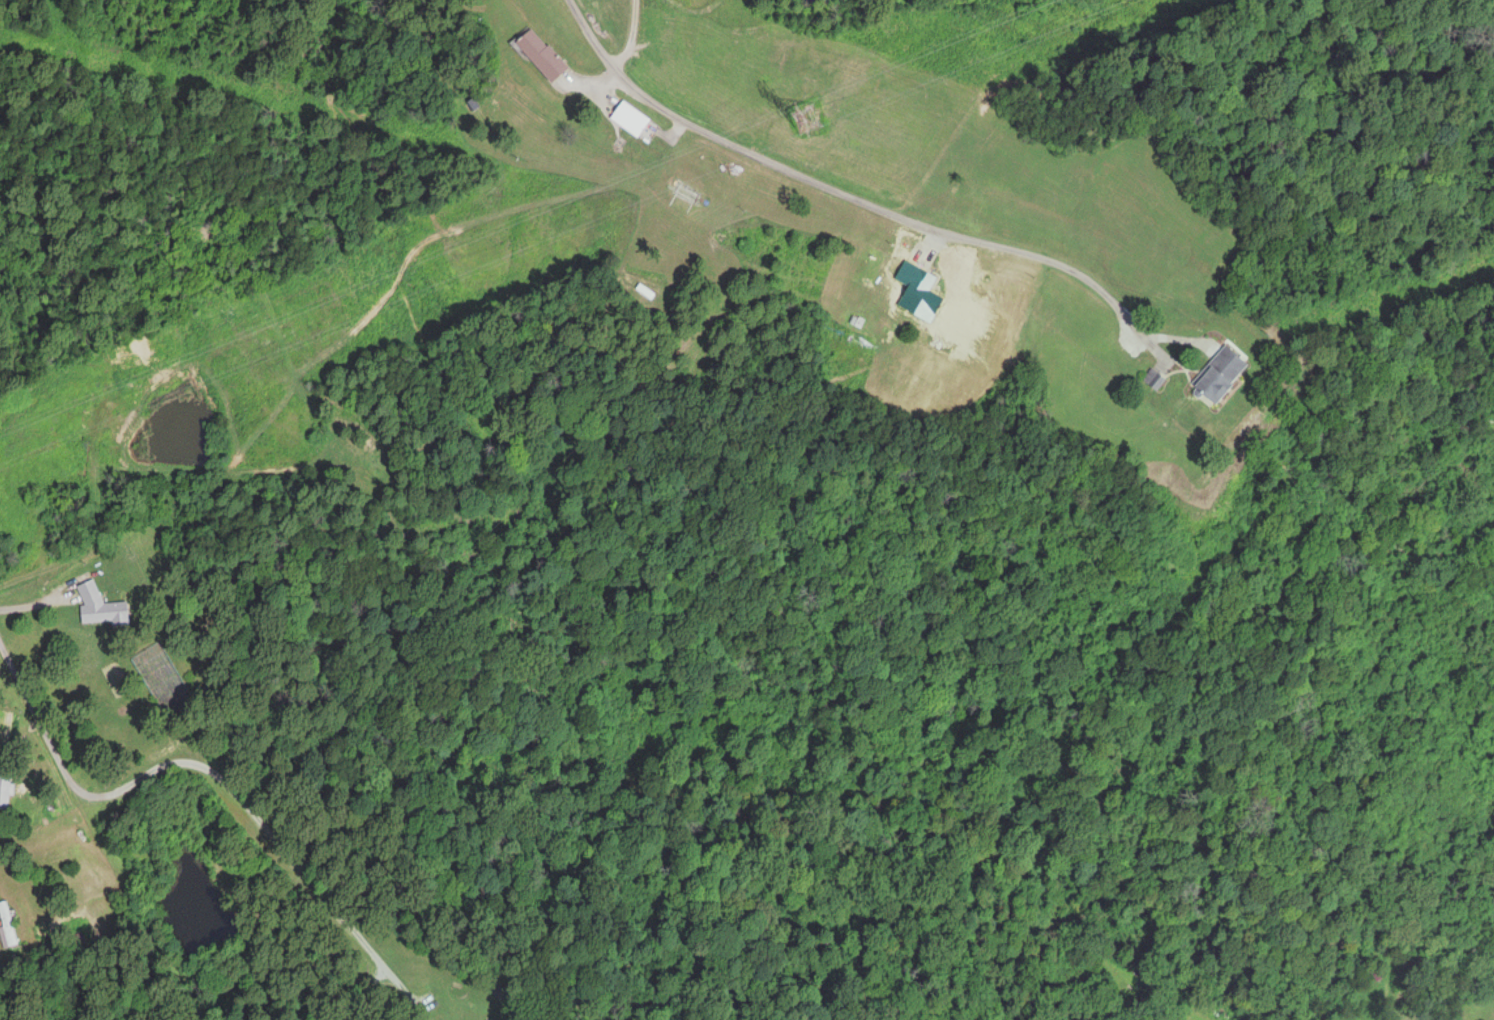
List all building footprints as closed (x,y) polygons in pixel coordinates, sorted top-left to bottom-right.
[(546,85),(564,70),(530,29),(512,43),(546,85)] [(639,139),(650,120),(618,103),(608,123),(639,139)] [(938,281),(917,269),(896,308),(917,319),(938,281)] [(1241,369),(1220,350),(1185,387),(1206,406),(1241,369)] [(1141,384),(1154,393),(1162,381),(1150,372),(1141,384)] [(103,606),(100,582),(78,585),(81,608),(78,608),(80,625),(113,621),(114,626),(129,625),(126,603),(103,606)] [(9,817),(9,777),(0,777),(0,817),(9,817)] [(4,948),(16,946),(9,902),(0,903),(0,922),(4,948)]
